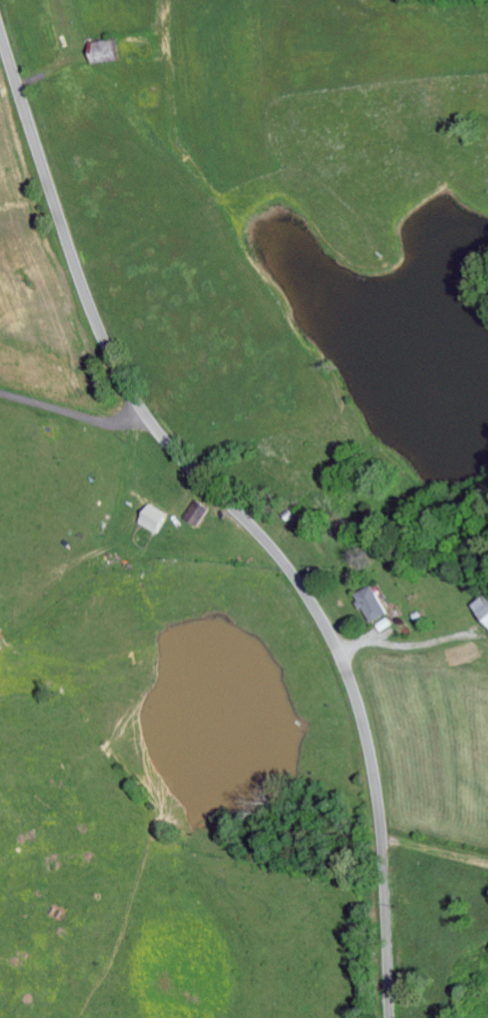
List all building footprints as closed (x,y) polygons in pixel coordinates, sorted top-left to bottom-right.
[(121,61),(119,39),(93,42),(95,64),(121,61)] [(201,526),(214,508),(200,498),(187,516),(201,526)] [(143,523),(162,532),(171,512),(152,503),(143,523)] [(375,622),(392,613),(377,585),(360,594),(375,622)] [(487,618),(487,595),(477,605),(487,618)]
